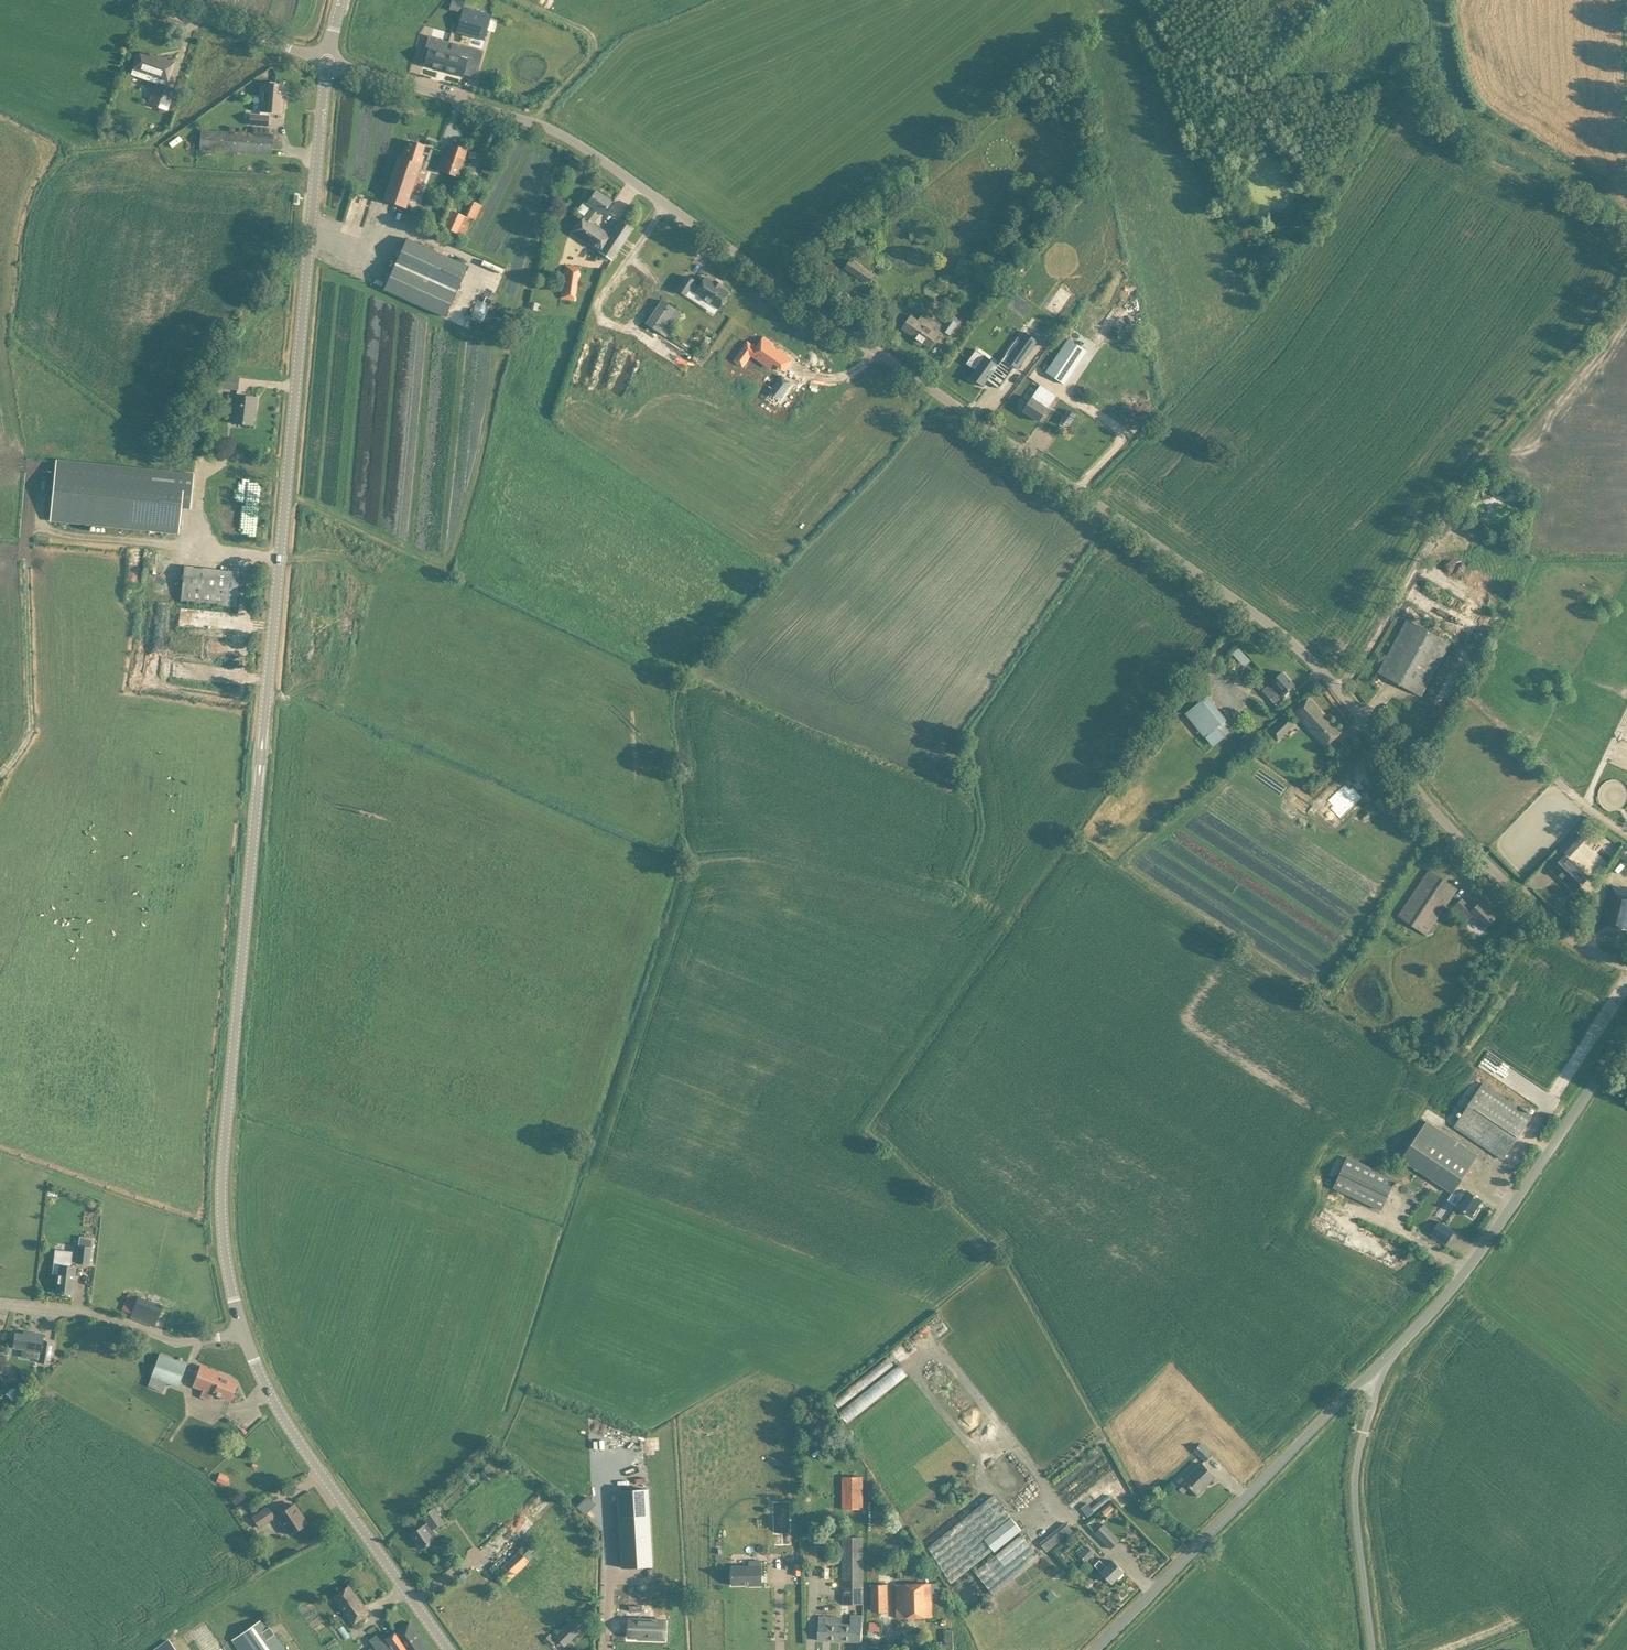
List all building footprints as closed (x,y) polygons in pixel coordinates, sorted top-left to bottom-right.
[(463,7),(456,33),(484,41),(491,15),(463,7)] [(421,62),(421,63),(423,64),(423,66),(463,77),(463,75),(476,78),(476,77),(473,77),(475,71),(476,70),(469,68),(471,62),(478,64),(478,63),(477,62),(480,52),(481,52),(481,51),(460,45),(457,44),(457,45),(453,43),(451,50),(447,49),(449,42),(444,41),(442,40),(431,37),(431,38),(428,48),(427,48),(426,52),(425,51),(422,62),(421,62)] [(165,113),(166,110),(168,110),(175,89),(166,86),(167,81),(168,82),(174,63),(157,57),(156,60),(150,57),(151,54),(148,53),(147,54),(139,51),(133,70),(134,70),(131,77),(154,84),(148,104),(160,108),(159,111),(165,113)] [(249,124),(257,125),(268,126),(268,116),(267,116),(268,112),(282,113),(283,101),(281,101),(281,96),(282,96),(283,85),(276,85),(277,84),(274,84),(274,85),(263,84),(261,117),(250,116),(249,124)] [(271,154),(273,135),(199,130),(198,149),(271,154)] [(402,158),(398,157),(383,200),(406,208),(423,156),(421,155),(424,146),(411,141),(408,148),(406,147),(402,158)] [(458,177),(467,150),(449,144),(440,171),(458,177)] [(491,168),(495,156),(488,153),(484,165),(491,168)] [(612,260),(615,255),(632,229),(614,217),(604,232),(590,222),(598,212),(602,215),(611,202),(596,190),(586,203),(591,207),(572,234),(612,260)] [(352,195),(352,199),(343,198),(342,208),(360,210),(362,197),(352,195)] [(471,207),(466,216),(473,219),(478,210),(471,207)] [(447,221),(444,227),(463,236),(467,228),(470,221),(469,219),(464,217),(452,211),(447,221)] [(468,266),(407,238),(384,289),(445,317),(468,266)] [(566,265),(561,297),(576,298),(581,267),(566,265)] [(628,270),(627,270),(602,310),(622,323),(627,316),(629,318),(651,286),(628,270)] [(367,283),(369,275),(357,271),(354,279),(367,283)] [(686,276),(677,290),(685,295),(689,289),(718,309),(728,293),(720,287),(721,285),(714,281),(713,283),(705,277),(698,287),(693,283),(694,281),(686,276)] [(661,300),(655,309),(646,323),(645,325),(649,328),(650,326),(666,336),(681,313),(661,300)] [(943,329),(952,334),(962,319),(953,313),(943,329)] [(903,329),(910,334),(917,338),(915,342),(921,346),(923,343),(930,347),(936,338),(943,327),(923,314),(919,320),(912,315),(903,329)] [(620,394),(635,349),(637,342),(595,326),(577,379),(600,389),(612,392),(612,391),(620,394)] [(980,383),(984,385),(983,386),(984,387),(988,380),(999,387),(998,387),(1000,389),(1015,366),(1018,368),(1018,369),(1038,341),(1037,341),(1026,333),(1027,333),(1026,332),(1021,340),(1019,342),(1024,345),(1018,354),(1013,350),(1009,356),(1007,354),(1001,363),(1000,362),(999,365),(998,364),(998,365),(978,351),(979,351),(977,349),(967,364),(969,365),(969,364),(976,369),(971,377),(971,378),(972,377),(978,381),(977,381),(980,383)] [(748,341),(734,361),(736,362),(737,361),(744,366),(747,361),(751,356),(755,350),(767,359),(763,364),(763,365),(764,364),(771,369),(774,364),(782,370),(785,366),(787,368),(787,369),(794,359),(779,348),(778,349),(772,345),(774,344),(764,336),(756,347),(748,341)] [(1069,339),(1046,372),(1065,384),(1087,351),(1069,339)] [(782,375),(773,388),(777,391),(774,396),(776,398),(777,397),(780,399),(779,400),(780,400),(779,401),(780,401),(792,384),(785,379),(786,378),(782,375)] [(218,376),(217,387),(238,389),(240,378),(218,376)] [(1039,421),(1045,412),(1056,397),(1041,386),(1024,411),(1039,421)] [(232,422),(241,423),(252,424),(254,409),(256,409),(257,398),(235,396),(232,422)] [(150,471),(56,462),(50,519),(179,532),(181,508),(190,509),(194,474),(150,469),(150,471)] [(181,601),(225,605),(236,607),(239,572),(184,567),(181,601)] [(1421,696),(1426,686),(1450,643),(1408,620),(1379,673),(1421,696)] [(185,638),(163,637),(162,649),(185,650),(185,638)] [(1238,665),(1244,660),(1235,649),(1229,654),(1238,665)] [(1295,685),(1283,672),(1262,691),(1276,706),(1281,701),(1279,699),(1295,685)] [(1208,696),(1186,713),(1203,738),(1218,727),(1225,735),(1233,729),(1226,720),(1227,720),(1208,696)] [(1308,698),(1293,711),(1326,746),(1340,734),(1324,717),(1325,716),(1308,698)] [(1295,724),(1287,715),(1269,732),(1277,741),(1295,724)] [(1249,730),(1237,741),(1242,747),(1255,736),(1249,730)] [(1350,788),(1345,784),(1328,800),(1332,805),(1330,808),(1341,819),(1363,797),(1352,786),(1350,788)] [(1576,832),(1561,849),(1569,856),(1584,839),(1576,832)] [(1613,855),(1623,862),(1626,857),(1626,853),(1619,847),(1613,855)] [(1552,869),(1556,873),(1575,891),(1588,877),(1565,855),(1552,869)] [(1425,936),(1451,898),(1457,889),(1429,870),(1397,917),(1425,936)] [(1609,885),(1597,932),(1616,937),(1619,928),(1626,930),(1626,890),(1609,885)] [(1473,916),(1485,928),(1492,920),(1493,921),(1495,920),(1494,919),(1496,916),(1481,901),(1473,909),(1462,899),(1454,907),(1465,917),(1466,917),(1469,920),(1473,916)] [(1532,1116),(1483,1083),(1454,1126),(1503,1159),(1532,1116)] [(1527,1101),(1535,1106),(1542,1094),(1534,1089),(1527,1101)] [(1426,1120),(1401,1158),(1452,1193),(1448,1200),(1472,1216),(1482,1200),(1459,1184),(1478,1155),(1426,1120)] [(1333,1188),(1382,1211),(1397,1179),(1348,1156),(1333,1188)] [(1431,1234),(1436,1238),(1446,1244),(1454,1231),(1439,1221),(1431,1234)] [(78,1245),(76,1262),(89,1264),(91,1247),(78,1245)] [(1386,1264),(1391,1252),(1374,1246),(1369,1258),(1386,1264)] [(59,1265),(56,1292),(73,1294),(76,1267),(59,1265)] [(138,1297),(129,1293),(126,1299),(122,1310),(131,1313),(130,1318),(154,1327),(158,1318),(163,1305),(138,1296),(138,1297)] [(15,1339),(13,1347),(23,1349),(21,1357),(39,1360),(39,1362),(50,1364),(52,1354),(53,1343),(42,1341),(43,1334),(28,1332),(28,1335),(16,1333),(15,1337),(14,1337),(14,1339),(15,1339)] [(178,1387),(187,1364),(160,1354),(151,1376),(178,1387)] [(846,1417),(900,1375),(893,1365),(838,1408),(846,1417)] [(203,1390),(201,1396),(211,1400),(213,1393),(231,1400),(237,1383),(223,1378),(225,1375),(201,1366),(193,1386),(203,1390)] [(13,1401),(28,1386),(22,1380),(7,1395),(13,1401)] [(1200,1444),(1194,1449),(1205,1460),(1211,1454),(1200,1444)] [(1215,1476),(1207,1468),(1201,1462),(1184,1480),(1181,1477),(1175,1483),(1184,1492),(1190,1486),(1197,1494),(1215,1476)] [(210,1481),(221,1484),(223,1476),(213,1473),(210,1481)] [(463,1473),(458,1477),(463,1484),(469,1480),(463,1473)] [(863,1477),(842,1477),(842,1509),(863,1509),(863,1477)] [(616,1491),(621,1568),(652,1566),(648,1489),(616,1491)] [(993,1494),(928,1546),(952,1584),(993,1551),(983,1538),(1011,1516),(993,1494)] [(1088,1510),(1106,1500),(1103,1495),(1085,1505),(1088,1510)] [(294,1504),(285,1510),(277,1516),(289,1535),(307,1523),(294,1504)] [(1111,1504),(1103,1511),(1106,1515),(1115,1508),(1111,1504)] [(260,1527),(275,1517),(267,1506),(252,1516),(260,1527)] [(428,1543),(438,1536),(433,1528),(443,1521),(433,1507),(423,1515),(428,1522),(420,1527),(411,1533),(421,1548),(426,1544),(426,1545),(428,1544),(428,1543)] [(983,1538),(995,1552),(1022,1529),(1011,1516),(983,1538)] [(1058,1520),(1033,1543),(1040,1551),(1066,1528),(1058,1520)] [(1110,1551),(1119,1542),(1103,1526),(1095,1535),(1110,1551)] [(1040,1556),(1033,1548),(1022,1535),(976,1572),(993,1594),(1040,1556)] [(863,1537),(843,1537),(843,1604),(863,1604),(863,1537)] [(1095,1553),(1088,1546),(1079,1555),(1086,1562),(1095,1553)] [(518,1549),(493,1573),(504,1584),(528,1561),(522,1554),(518,1549)] [(1124,1571),(1116,1563),(1114,1561),(1108,1567),(1100,1559),(1094,1565),(1112,1583),(1124,1571)] [(754,1565),(732,1566),(732,1585),(749,1584),(749,1585),(762,1585),(762,1561),(754,1561),(754,1565)] [(939,1584),(897,1585),(897,1607),(897,1618),(931,1617),(931,1596),(939,1596),(939,1584)] [(353,1624),(359,1619),(368,1613),(348,1586),(334,1596),(353,1624)] [(887,1612),(887,1586),(871,1586),(872,1612),(887,1612)] [(1044,1600),(1050,1596),(1047,1590),(1040,1593),(1044,1600)] [(819,1623),(818,1640),(862,1641),(863,1616),(851,1615),(851,1624),(838,1624),(838,1619),(837,1617),(833,1617),(831,1619),(830,1624),(827,1624),(827,1617),(819,1617),(819,1623)] [(280,1643),(262,1617),(231,1638),(239,1649),(284,1649),(280,1643)] [(564,1644),(580,1629),(582,1626),(573,1617),(555,1635),(564,1644)] [(664,1640),(664,1629),(665,1620),(628,1619),(628,1636),(644,1637),(644,1639),(664,1640)] [(409,1622),(400,1628),(382,1641),(377,1634),(369,1639),(374,1647),(369,1649),(429,1649),(409,1622)] [(941,1645),(941,1649),(954,1649),(953,1632),(947,1632),(947,1645),(941,1645)] [(549,1634),(546,1637),(544,1639),(550,1646),(555,1641),(549,1634)] [(169,1639),(153,1649),(176,1649),(169,1639)]
